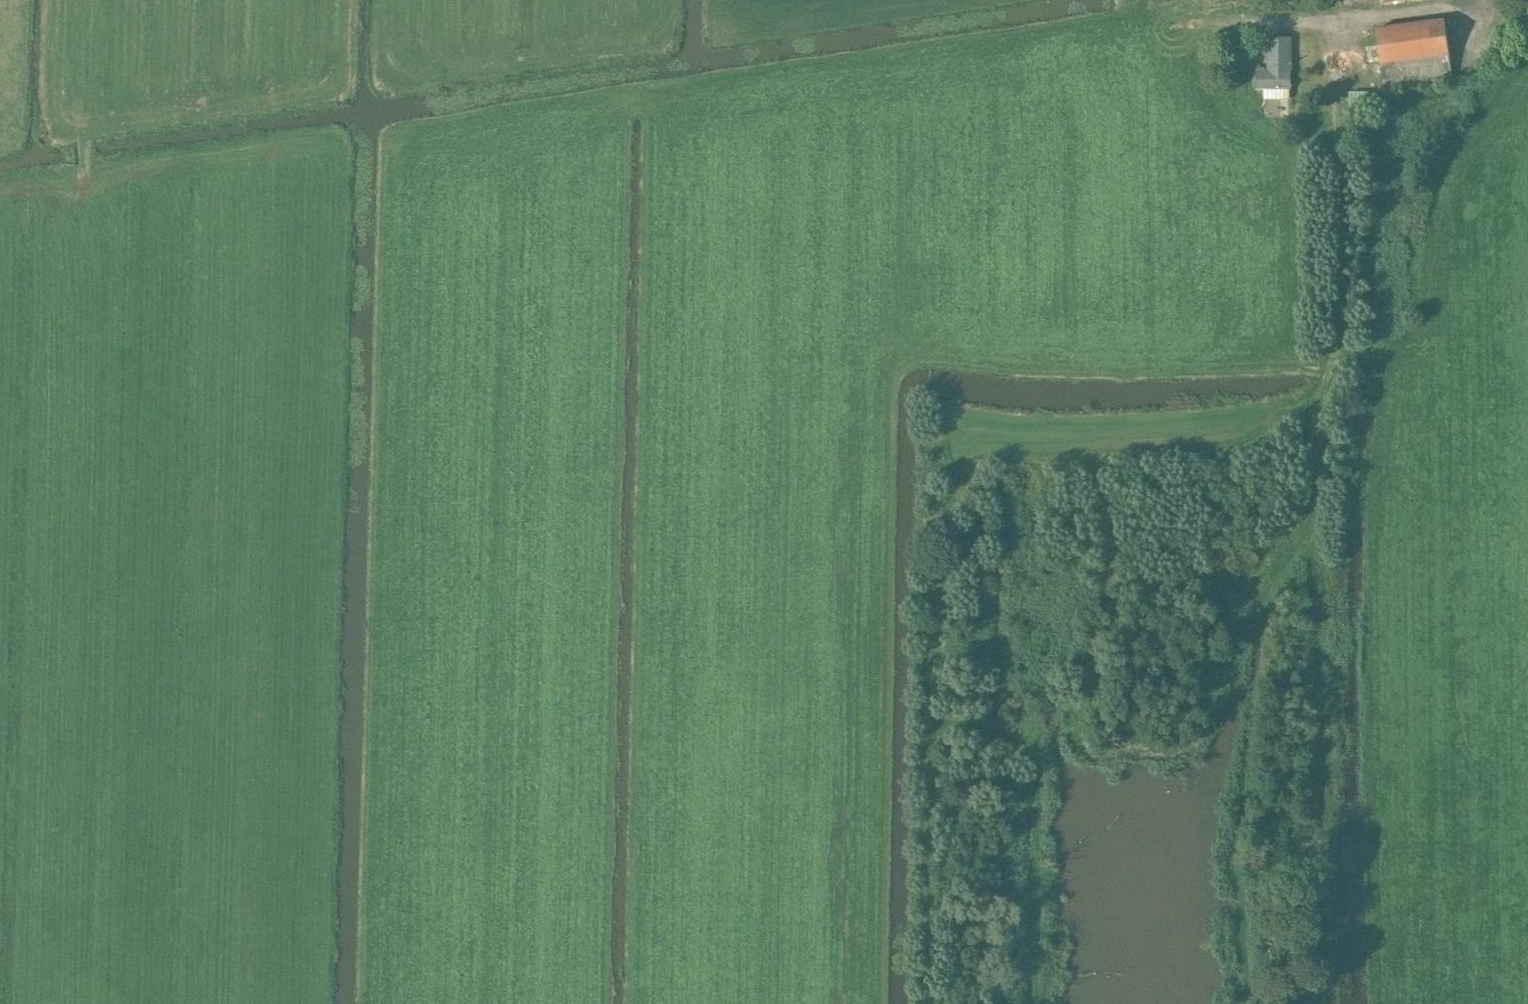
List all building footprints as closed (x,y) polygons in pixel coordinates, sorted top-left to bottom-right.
[(1376,28),(1380,63),(1383,87),(1453,79),(1449,54),(1444,18),(1376,28)] [(1256,90),(1291,90),(1292,37),(1267,37),(1267,67),(1256,67),(1256,90)] [(1351,105),(1371,104),(1371,89),(1350,90),(1351,105)]
